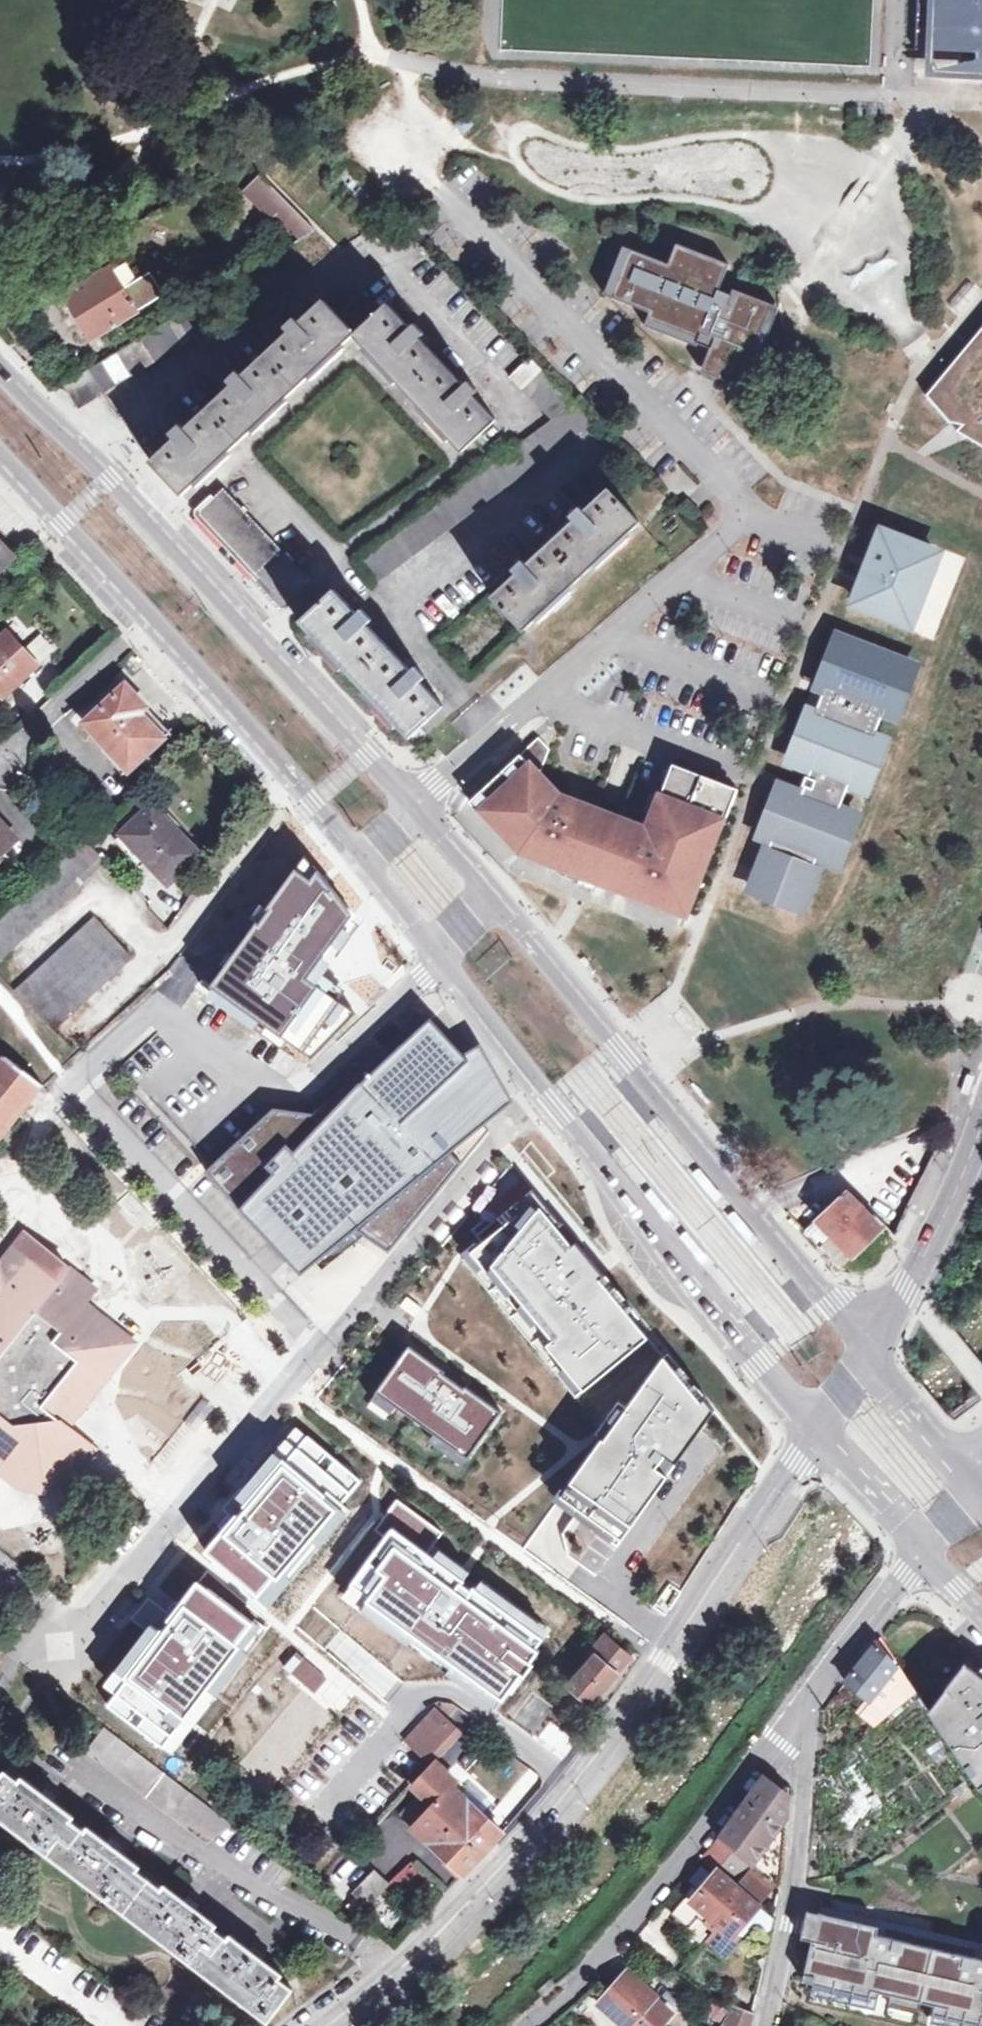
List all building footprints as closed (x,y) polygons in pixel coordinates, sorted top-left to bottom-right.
[(967,61),(967,52),(979,53),(978,76),(981,76),(981,0),(920,0),(917,59),(933,59),(967,61)] [(933,59),(933,74),(978,76),(979,53),(967,52),(967,61),(933,59)] [(262,177),(249,189),(301,242),(315,233),(262,177)] [(664,262),(631,249),(624,267),(616,264),(612,276),(619,279),(612,297),(650,312),(645,326),(710,351),(704,365),(743,380),(770,310),(719,290),(729,264),(672,242),(664,262)] [(67,386),(81,408),(307,270),(293,246),(182,314),(67,386)] [(624,246),(616,264),(624,267),(631,249),(624,246)] [(135,255),(115,266),(104,248),(92,255),(103,274),(68,295),(94,339),(162,299),(135,255)] [(619,279),(612,276),(605,295),(612,297),(619,279)] [(498,421),(475,396),(479,392),(470,382),(466,386),(421,338),(425,335),(415,324),(411,328),(389,304),(381,311),(362,291),(338,313),(325,299),(299,324),(295,319),(284,329),(289,333),(242,377),(238,372),(228,382),(233,386),(186,430),(181,425),(171,434),(176,439),(152,462),(184,496),(356,336),(464,453),(498,421)] [(928,396),(956,433),(981,446),(981,331),(928,396)] [(642,522),(610,488),(585,512),(581,507),(570,517),(574,522),(527,566),(522,561),(513,570),(517,575),(493,598),(524,633),(642,522)] [(312,583),(224,489),(198,512),(287,606),(312,583)] [(688,498),(681,505),(694,518),(701,510),(688,498)] [(883,533),(856,603),(912,624),(939,555),(883,533)] [(0,544),(0,568),(12,557),(0,544)] [(445,706),(422,682),(426,678),(416,668),(412,672),(368,625),(372,621),(362,610),(358,614),(336,591),(302,622),(411,738),(421,728),(445,706)] [(37,667),(7,634),(0,641),(0,692),(4,697),(37,667)] [(792,759),(813,767),(809,777),(807,776),(803,785),(806,786),(802,796),(781,788),(764,835),(774,838),(760,873),(802,904),(816,869),(813,869),(818,857),(829,861),(852,817),(837,811),(850,782),(858,785),(879,742),(870,739),(881,711),(885,711),(907,668),(838,642),(821,687),(825,689),(814,717),(810,715),(792,759)] [(907,668),(885,711),(895,716),(912,670),(907,668)] [(130,773),(172,733),(128,687),(86,726),(130,773)] [(550,749),(539,738),(477,796),(482,802),(526,848),(585,871),(597,876),(683,909),(699,867),(707,870),(738,789),(673,765),(648,830),(559,796),(540,775),(550,749)] [(885,744),(879,742),(858,785),(867,789),(885,744)] [(526,848),(482,802),(476,807),(521,856),(582,879),(585,871),(526,848)] [(169,884),(201,855),(153,805),(122,834),(169,884)] [(857,820),(852,817),(829,861),(838,864),(857,820)] [(19,840),(0,819),(0,857),(19,840)] [(231,948),(267,907),(259,900),(312,841),(290,821),(200,920),(231,948)] [(356,925),(304,859),(210,990),(311,1054),(357,1009),(317,983),(356,925)] [(327,864),(318,872),(336,891),(345,884),(327,864)] [(683,909),(691,912),(707,870),(699,867),(683,909)] [(597,876),(585,871),(582,879),(580,883),(592,888),(594,883),(597,876)] [(760,873),(754,893),(800,910),(802,904),(760,873)] [(683,909),(597,876),(594,883),(681,917),(683,909)] [(33,1008),(34,1007),(54,1028),(75,1009),(76,1011),(133,957),(98,918),(18,992),(33,1008)] [(455,1074),(470,1061),(431,1020),(389,1057),(382,1050),(313,1115),(291,1136),(280,1124),(270,1112),(212,1166),(204,1173),(269,1242),(301,1276),(354,1232),(362,1224),(371,1230),(385,1220),(405,1235),(461,1165),(447,1153),(485,1125),(468,1096),(455,1074)] [(41,1087),(6,1059),(3,1056),(0,1060),(0,1139),(41,1087)] [(966,1096),(970,1097),(976,1077),(967,1074),(961,1094),(966,1096)] [(273,1109),(270,1112),(291,1136),(313,1115),(273,1109)] [(447,1153),(461,1165),(485,1125),(447,1153)] [(693,1172),(691,1174),(713,1200),(718,1196),(696,1170),(693,1172)] [(650,1190),(645,1194),(668,1222),(671,1220),(674,1217),(650,1190)] [(845,1192),(807,1231),(819,1244),(823,1241),(825,1243),(833,1236),(853,1257),(882,1229),(857,1203),(861,1197),(853,1190),(848,1195),(845,1192)] [(581,1253),(533,1194),(493,1224),(495,1226),(477,1240),(483,1248),(463,1265),(576,1402),(652,1339),(581,1253)] [(385,1220),(371,1230),(396,1246),(405,1235),(385,1220)] [(495,1226),(493,1224),(489,1221),(472,1235),(477,1240),(495,1226)] [(323,1283),(340,1296),(355,1276),(367,1285),(387,1257),(358,1235),(323,1283)] [(17,1490),(17,1489),(30,1473),(51,1470),(68,1483),(94,1451),(66,1429),(82,1408),(80,1399),(96,1380),(105,1379),(132,1345),(83,1305),(93,1292),(67,1272),(22,1236),(0,1263),(0,1477),(17,1490)] [(959,1260),(953,1257),(947,1271),(952,1274),(959,1260)] [(652,1339),(576,1402),(604,1436),(608,1431),(613,1434),(667,1358),(652,1339)] [(445,1376),(408,1350),(375,1396),(467,1462),(500,1415),(464,1390),(463,1392),(443,1378),(445,1376)] [(602,1443),(562,1500),(570,1506),(579,1512),(623,1543),(680,1463),(714,1414),(667,1358),(613,1434),(609,1439),(605,1445),(602,1443)] [(445,1376),(443,1378),(463,1392),(464,1390),(456,1384),(445,1376)] [(80,1399),(82,1408),(105,1379),(96,1380),(80,1399)] [(304,1436),(204,1552),(257,1597),(273,1579),(276,1582),(360,1484),(304,1436)] [(43,1496),(68,1483),(51,1470),(30,1473),(17,1489),(17,1490),(20,1491),(43,1496)] [(543,1639),(397,1529),(353,1586),(502,1699),(538,1651),(536,1649),(543,1639)] [(253,1625),(196,1582),(126,1676),(129,1678),(106,1708),(163,1750),(253,1625)] [(579,1667),(583,1670),(568,1687),(590,1707),(629,1659),(603,1638),(579,1667)] [(914,1689),(899,1666),(898,1668),(879,1641),(842,1690),(878,1718),(914,1689)] [(321,1674),(296,1652),(284,1666),(309,1687),(321,1674)] [(930,1709),(977,1781),(981,1778),(981,1668),(967,1660),(930,1709)] [(440,1727),(449,1735),(454,1730),(446,1722),(440,1727)] [(440,1727),(418,1751),(427,1759),(449,1735),(440,1727)] [(85,1753),(206,1844),(215,1833),(219,1836),(229,1824),(103,1730),(85,1753)] [(847,1774),(861,1759),(859,1752),(846,1745),(832,1762),(847,1774)] [(431,1808),(483,1856),(502,1835),(450,1787),(454,1783),(434,1764),(411,1790),(431,1808)] [(266,2023),(291,1991),(257,1964),(263,1957),(251,1948),(245,1956),(191,1914),(197,1906),(185,1898),(179,1906),(115,1857),(122,1849),(109,1839),(103,1847),(50,1807),(56,1800),(44,1791),(38,1798),(5,1773),(0,1779),(0,1821),(141,1928),(266,2023)] [(777,1883),(781,1886),(784,1849),(789,1801),(789,1794),(765,1776),(718,1837),(755,1865),(777,1883)] [(402,1818),(413,1828),(430,1809),(419,1799),(402,1818)] [(483,1856),(431,1808),(430,1809),(413,1828),(412,1829),(463,1877),(483,1856)] [(710,1917),(705,1922),(713,1930),(718,1924),(733,1936),(759,1905),(737,1886),(753,1867),(735,1851),(723,1865),(724,1866),(719,1871),(718,1870),(713,1876),(692,1900),(710,1917)] [(753,1867),(737,1886),(759,1905),(777,1883),(755,1865),(753,1867)] [(409,1875),(422,1888),(429,1879),(416,1867),(409,1875)] [(374,1870),(351,1893),(367,1909),(390,1886),(374,1870)] [(681,1901),(705,1922),(710,1917),(692,1900),(713,1876),(707,1871),(681,1901)] [(819,1913),(804,1980),(814,1983),(816,1977),(832,1980),(831,1988),(870,1996),(870,1990),(946,2007),(945,2014),(980,2020),(981,2015),(981,1957),(858,1929),(860,1921),(819,1913)] [(733,1936),(718,1924),(713,1930),(705,1940),(724,1956),(738,1940),(733,1936)] [(675,2014),(657,1998),(657,1997),(630,1974),(604,2005),(628,2025),(665,2025),(675,2014)] [(725,2023),(732,2011),(715,2000),(706,2011),(725,2023)] [(910,2016),(912,2004),(891,2001),(889,2013),(910,2016)] [(732,2011),(725,2023),(723,2025),(752,2025),(755,2013),(736,2005),(732,2011)]
